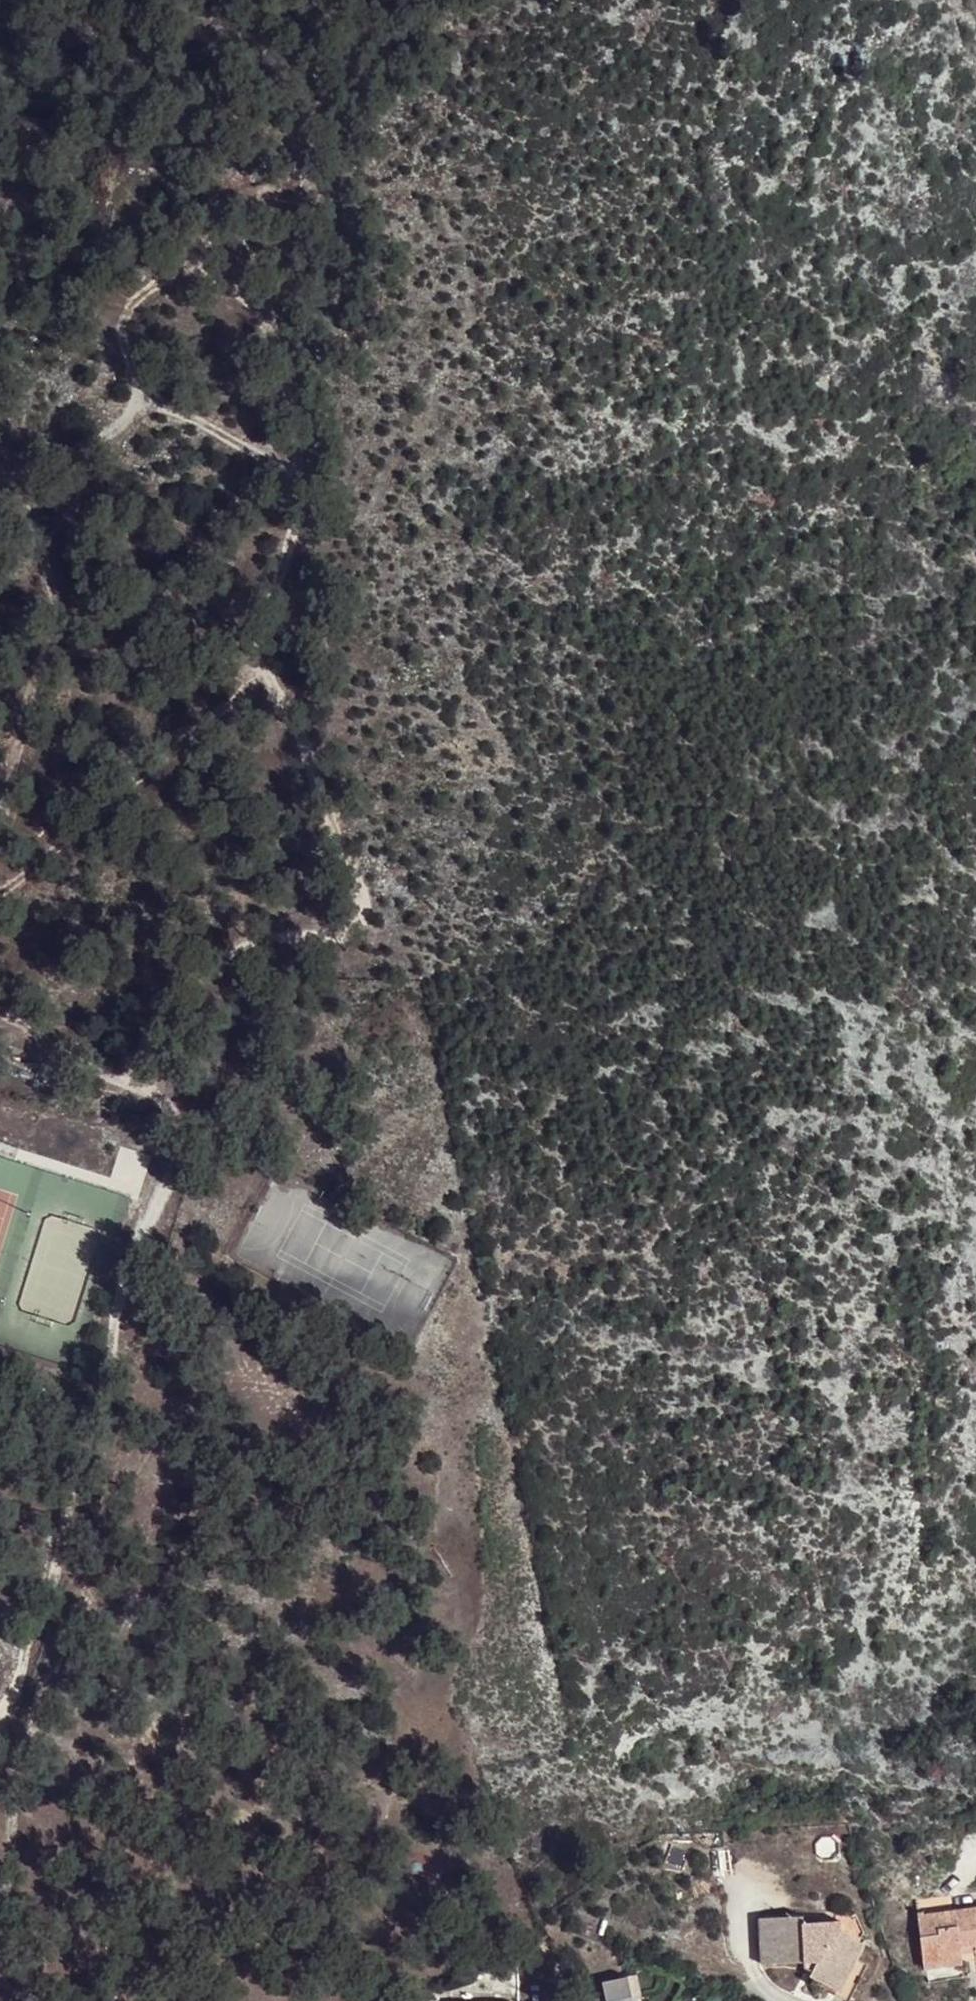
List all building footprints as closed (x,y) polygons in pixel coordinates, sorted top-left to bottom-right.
[(964,1964),(975,1962),(975,1969),(975,1908),(916,1916),(921,1958),(962,1952),(964,1964)] [(810,1977),(853,1998),(869,1967),(857,1960),(864,1946),(841,1934),(839,1921),(802,1929),(802,1921),(759,1919),(762,1966),(806,1962),(815,1967),(810,1977)] [(922,1969),(964,1964),(962,1952),(921,1958),(922,1969)] [(713,1992),(705,1999),(707,2000),(720,2000),(721,2000),(713,1992)]
